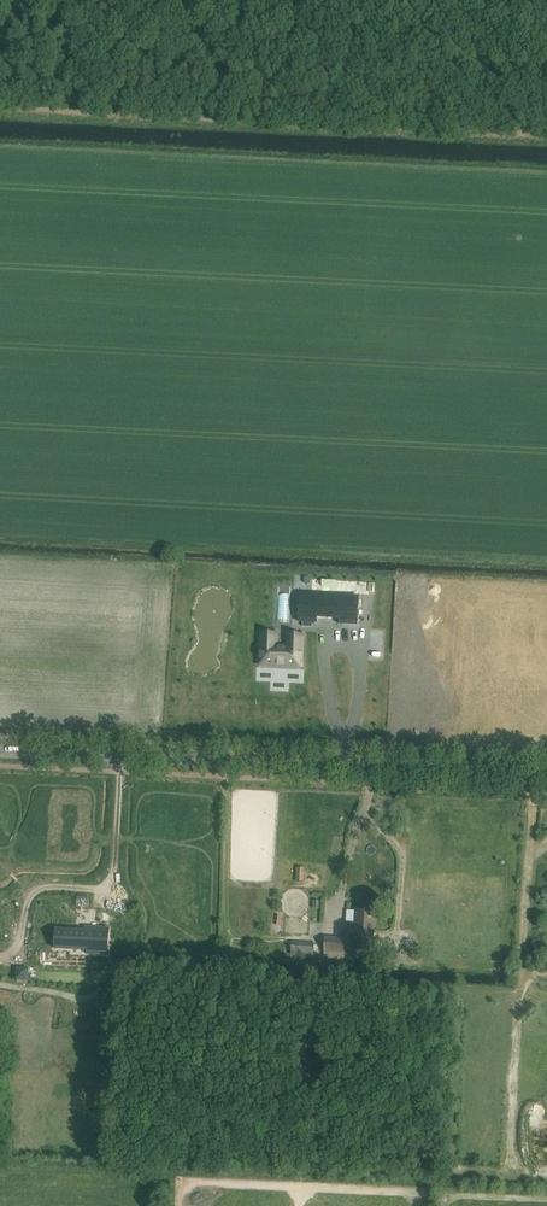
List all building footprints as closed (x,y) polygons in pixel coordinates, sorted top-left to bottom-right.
[(359,597),(299,594),(298,622),(317,623),(317,618),(339,619),(339,624),(357,625),(359,597)] [(303,636),(293,636),(289,635),(287,635),(287,636),(287,647),(276,646),(277,635),(261,634),(260,665),(302,667),(303,636)] [(309,886),(310,871),(301,871),(301,886),(309,886)] [(77,899),(76,908),(88,909),(89,899),(77,899)] [(355,910),(354,922),(348,922),(348,934),(353,934),(352,951),(374,952),(375,938),(374,938),(376,912),(355,910)] [(297,938),(314,938),(314,924),(297,924),(297,938)] [(56,931),(55,950),(87,950),(87,954),(108,955),(109,929),(88,928),(88,932),(56,931)] [(324,952),(330,953),(329,964),(344,965),(345,954),(346,939),(325,937),(324,944),(324,952)] [(315,944),(300,943),(292,942),(291,956),(313,958),(315,944)] [(401,951),(387,950),(386,964),(399,965),(401,951)] [(31,970),(21,969),(21,979),(30,979),(31,970)] [(96,998),(94,1001),(100,1015),(103,1016),(108,1014),(109,1010),(103,997),(100,996),(96,998)]
